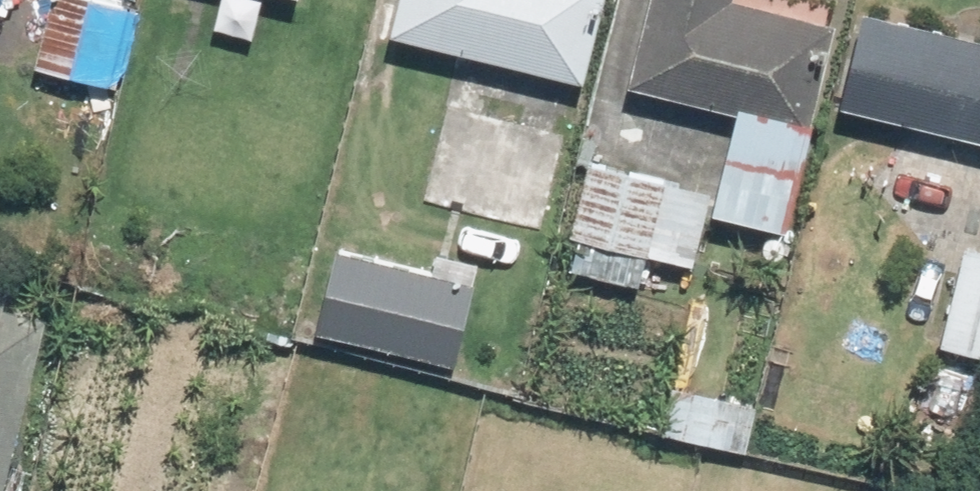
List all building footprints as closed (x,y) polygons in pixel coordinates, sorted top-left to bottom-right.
[(37,73),(123,81),(131,0),(44,0),(37,73)] [(195,39),(246,50),(257,0),(204,0),(195,39)] [(397,30),(586,78),(606,0),(404,0),(397,30)] [(635,81),(805,124),(832,17),(767,0),(655,0),(635,81)] [(865,3),(844,99),(979,129),(979,28),(865,3)] [(570,126),(441,99),(420,198),(549,225),(570,126)] [(652,249),(698,260),(714,193),(592,163),(576,231),(583,232),(575,265),(645,282),(652,249)] [(971,241),(943,345),(979,356),(979,244),(971,241)] [(480,277),(335,249),(321,328),(465,355),(480,277)] [(751,399),(659,381),(650,428),(742,445),(751,399)]
